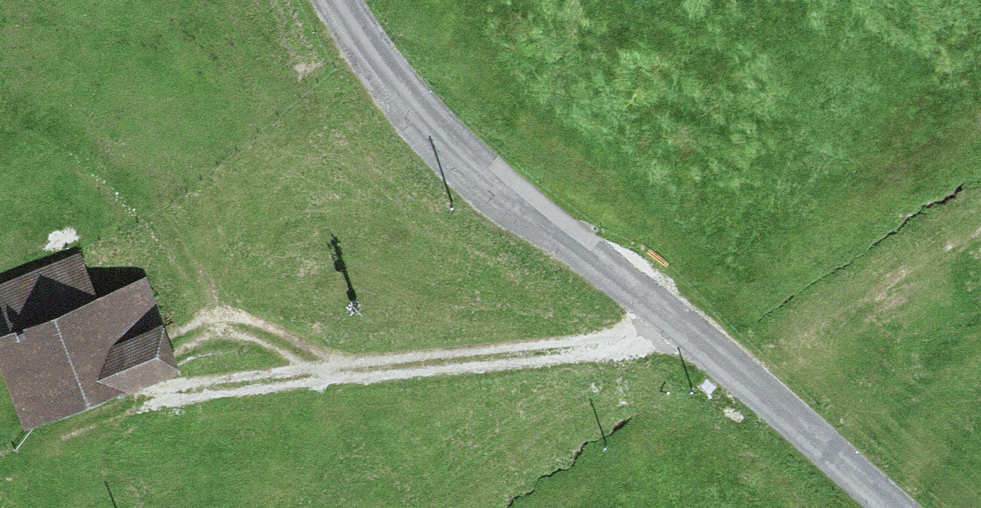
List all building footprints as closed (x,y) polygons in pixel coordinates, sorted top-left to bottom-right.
[(99,293),(82,250),(0,281),(16,324),(99,293)] [(146,284),(1,343),(35,427),(180,369),(146,284)]
